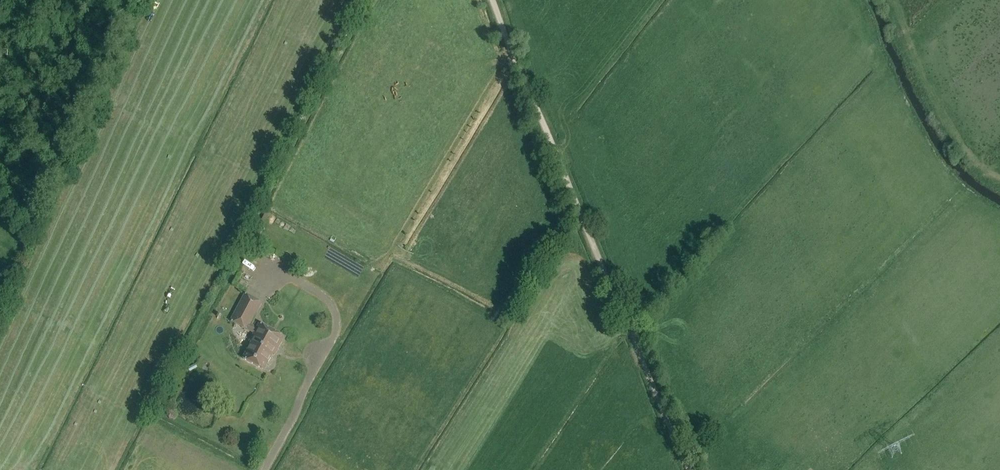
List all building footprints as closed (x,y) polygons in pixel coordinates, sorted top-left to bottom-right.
[(263,323),(260,328),(250,322),(262,301),(247,293),(233,320),(248,328),(248,327),(257,333),(253,341),(255,342),(246,358),(265,369),(274,353),(277,355),(287,337),(263,323)]
